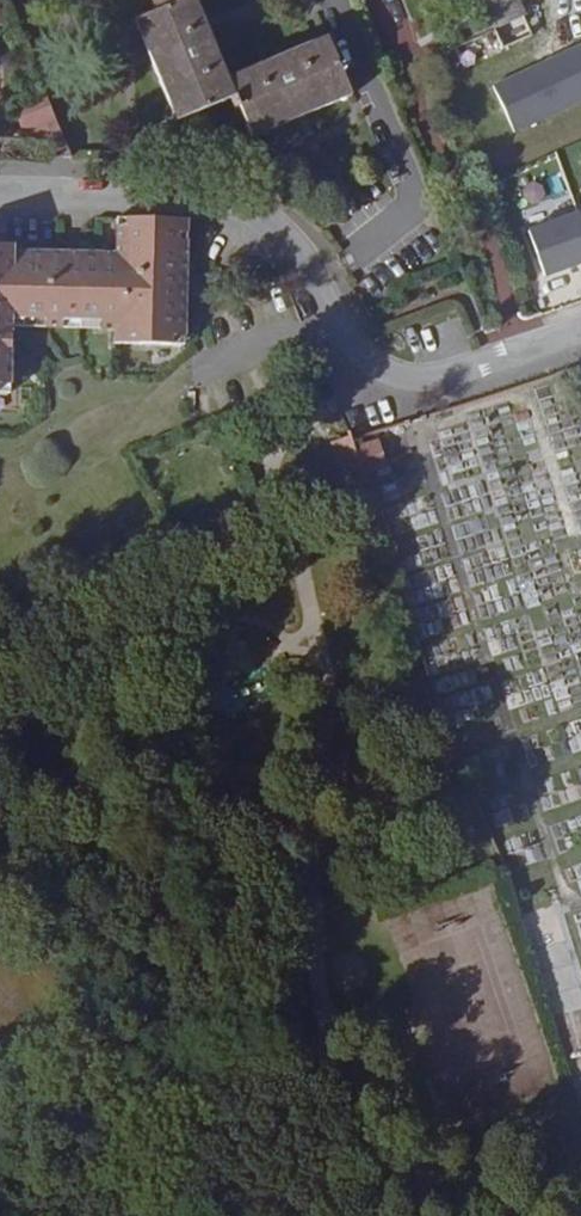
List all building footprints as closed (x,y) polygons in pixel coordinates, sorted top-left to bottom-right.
[(134,22),(150,61),(210,36),(195,0),(185,0),(134,22)] [(156,12),(184,0),(151,0),(156,12)] [(516,0),(480,0),(493,30),(454,48),(463,67),(532,36),(516,0)] [(215,49),(210,36),(150,61),(176,122),(235,97),(229,81),(228,79),(215,49)] [(352,96),(327,37),(272,60),(228,79),(229,81),(235,97),(252,138),(315,112),(352,96)] [(580,101),(580,67),(573,71),(567,59),(493,93),(511,134),(580,101)] [(57,122),(46,95),(17,106),(26,132),(29,131),(57,122)] [(72,158),(57,122),(29,131),(38,158),(72,158)] [(527,231),(544,278),(580,265),(580,217),(579,212),(527,231)] [(11,318),(115,321),(114,331),(114,343),(186,345),(188,220),(116,218),(115,254),(13,251),(13,246),(0,246),(0,393),(10,393),(11,327),(11,318)] [(114,331),(115,321),(11,318),(11,327),(114,331)] [(354,448),(350,436),(330,442),(339,472),(359,464),(354,448)] [(384,464),(377,441),(354,448),(359,464),(361,471),(384,464)] [(370,498),(361,471),(359,464),(339,472),(338,472),(347,505),(370,498)]
